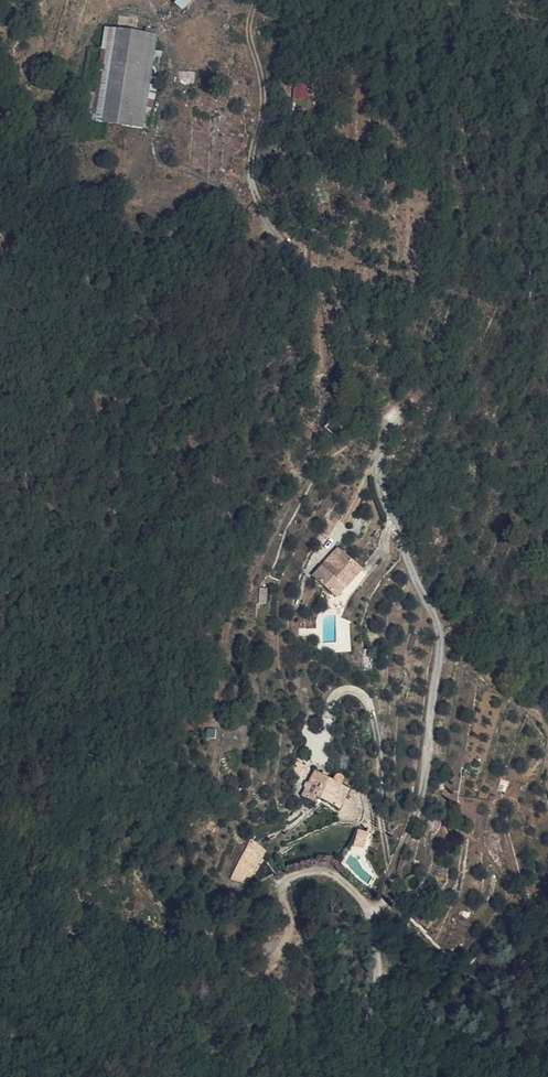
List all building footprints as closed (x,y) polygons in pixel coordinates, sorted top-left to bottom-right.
[(193,0),(177,0),(175,1),(183,9),(193,0)] [(138,44),(100,38),(89,112),(105,114),(107,97),(130,100),(134,72),(138,44)] [(149,45),(138,44),(134,72),(145,74),(149,45)] [(157,46),(149,45),(145,74),(134,72),(130,100),(138,101),(148,103),(157,46)] [(295,85),(294,98),(312,99),(312,86),(295,85)] [(107,97),(105,114),(135,119),(138,101),(130,100),(107,97)] [(333,505),(325,522),(334,527),(343,510),(333,505)] [(336,562),(350,546),(343,540),(329,557),(336,562)] [(365,559),(350,546),(336,562),(329,557),(318,568),(339,588),(365,559)] [(266,576),(259,594),(267,596),(274,578),(266,576)] [(296,756),(292,771),(299,774),(306,760),(296,756)] [(317,796),(329,773),(318,766),(302,795),(314,802),(317,796)] [(339,779),(329,773),(317,796),(328,801),(339,779)] [(339,779),(328,801),(338,807),(351,785),(345,782),(339,779)] [(72,808),(67,805),(64,809),(67,813),(72,808)] [(355,844),(364,847),(370,832),(360,828),(355,844)] [(270,844),(253,834),(232,869),(249,877),(270,844)] [(116,891),(117,900),(126,899),(125,890),(116,891)]
